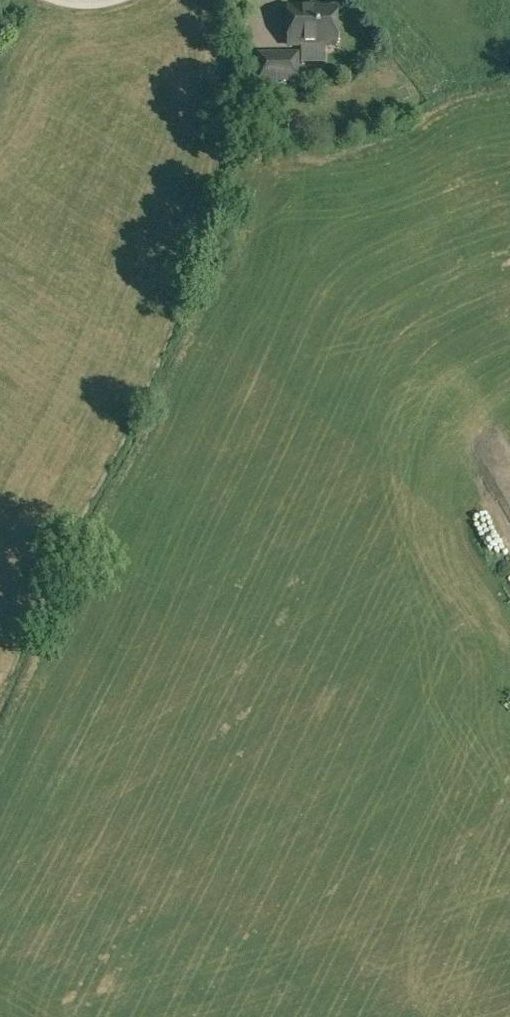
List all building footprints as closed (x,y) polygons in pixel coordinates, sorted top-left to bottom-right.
[(305,41),(337,41),(336,9),(309,9),(309,7),(288,7),(289,44),(305,44),(305,41)] [(258,50),(258,79),(300,80),(299,50),(258,50)]
